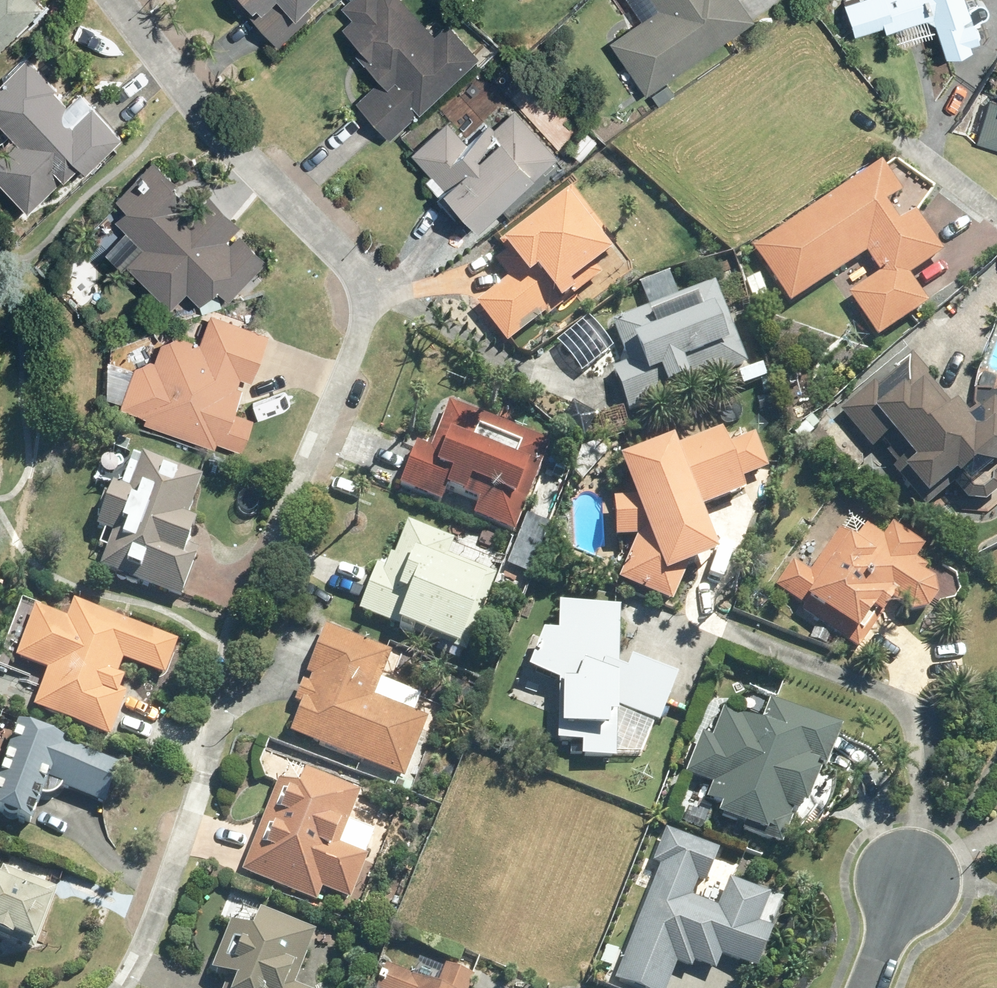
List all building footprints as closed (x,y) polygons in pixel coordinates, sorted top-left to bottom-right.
[(41,0),(0,0),(0,38),(41,0)] [(242,3),(274,40),(309,9),(300,0),(245,0),(242,3)] [(355,40),(349,45),(376,74),(352,95),(386,132),(474,51),(442,16),(437,21),(430,12),(422,20),(404,0),(338,0),(337,1),(347,12),(337,21),(355,40)] [(656,2),(608,35),(644,87),(751,13),(742,0),(655,0),(656,2)] [(911,13),(922,9),(931,14),(939,44),(967,36),(966,34),(976,31),(971,15),(969,16),(964,0),(841,0),(851,26),(880,17),(882,22),(899,17),(901,23),(913,19),(911,13)] [(0,69),(0,112),(11,124),(0,135),(0,172),(25,199),(77,152),(83,159),(119,126),(79,81),(64,94),(51,79),(54,76),(26,45),(0,69)] [(664,78),(650,87),(657,99),(672,89),(664,78)] [(987,94),(974,138),(996,144),(996,97),(987,94)] [(442,113),(407,145),(427,167),(421,173),(435,189),(433,190),(462,222),(470,215),(475,220),(553,149),(510,102),(489,120),(485,116),(482,118),(478,115),(459,132),(442,113)] [(583,127),(566,144),(579,156),(595,138),(583,127)] [(154,151),(116,188),(126,198),(116,208),(144,236),(127,252),(171,297),(188,281),(200,293),(217,276),(228,288),(267,251),(240,224),(231,234),(226,230),(241,215),(205,181),(191,194),(173,176),(176,173),(154,151)] [(863,249),(877,270),(846,290),(875,334),(925,301),(907,272),(944,247),(916,206),(897,218),(884,199),(900,189),(880,158),(751,245),(787,299),(863,249)] [(516,266),(472,302),(504,341),(541,310),(545,316),(599,273),(594,268),(610,255),(606,249),(614,243),(568,185),(495,240),(516,266)] [(759,272),(745,277),(755,305),(769,300),(759,272)] [(610,318),(626,359),(609,365),(625,407),(744,360),(711,277),(610,318)] [(146,408),(144,413),(215,439),(217,433),(242,442),(254,411),(234,404),(246,371),(251,373),(268,327),(211,306),(200,334),(176,327),(161,335),(154,353),(150,351),(135,358),(120,399),(146,408)] [(838,406),(871,446),(879,440),(896,461),(892,465),(923,503),(950,480),(965,498),(983,498),(996,487),(996,389),(993,393),(992,391),(965,413),(952,397),(948,401),(926,374),(928,372),(910,352),(875,382),(872,378),(838,406)] [(761,361),(737,370),(741,382),(765,373),(761,361)] [(772,393),(756,396),(759,409),(774,406),(772,393)] [(402,480),(443,496),(448,483),(481,496),(475,509),(516,525),(551,435),(451,396),(432,443),(418,438),(402,480)] [(619,404),(595,412),(602,431),(626,424),(619,404)] [(612,455),(628,495),(610,495),(612,534),(632,533),(613,577),(667,599),(685,560),(711,550),(695,506),(742,487),(738,476),(764,466),(752,431),(724,441),(718,426),(670,445),(666,436),(612,455)] [(591,438),(566,468),(579,480),(605,449),(591,438)] [(102,511),(98,523),(113,529),(100,563),(181,594),(199,546),(187,541),(197,516),(188,512),(204,473),(143,449),(130,485),(115,479),(110,492),(105,489),(97,509),(102,511)] [(499,569),(451,550),(457,535),(410,516),(396,550),(392,549),(386,562),(378,559),(359,606),(466,649),(499,569)] [(791,557),(773,584),(803,604),(800,610),(856,648),(890,598),(908,610),(924,608),(935,593),(933,578),(921,571),(925,565),(914,557),(923,543),(892,523),(883,535),(866,524),(855,540),(837,528),(809,569),(791,557)] [(515,536),(513,551),(530,552),(531,537),(515,536)] [(17,654),(49,667),(35,703),(110,733),(127,689),(120,686),(125,673),(118,670),(124,655),(165,670),(178,637),(77,598),(70,615),(38,603),(17,654)] [(622,666),(614,663),(615,604),(554,601),(553,628),(538,628),(523,667),(554,678),(553,740),(578,741),(578,754),(612,755),(613,704),(655,719),(672,674),(625,656),(622,666)] [(375,692),(393,648),(327,622),(308,669),(314,670),(311,678),(305,676),(297,697),(304,700),(292,728),(405,774),(430,714),(375,692)] [(709,781),(703,797),(717,801),(714,812),(743,823),(740,831),(777,844),(789,812),(794,813),(797,804),(800,805),(813,771),(809,770),(812,763),(821,766),(838,727),(772,700),(767,712),(761,709),(757,721),(722,705),(710,735),(699,730),(683,770),(709,781)] [(0,769),(0,804),(33,817),(42,791),(45,792),(48,792),(51,792),(54,791),(57,790),(59,788),(61,786),(62,784),(106,800),(124,755),(64,737),(66,733),(19,716),(0,769)] [(340,841),(361,786),(307,765),(300,784),(279,776),(243,869),(318,899),(324,886),(351,897),(369,853),(340,841)] [(666,831),(653,865),(660,868),(615,983),(629,987),(668,987),(677,967),(692,972),(694,966),(716,975),(721,960),(756,974),(772,932),(759,927),(771,898),(729,882),(718,910),(692,900),(699,883),(705,886),(718,851),(666,831)] [(57,887),(1,864),(0,866),(0,936),(34,948),(57,887)] [(228,971),(221,987),(314,987),(295,981),(315,927),(259,904),(251,924),(230,916),(211,964),(228,971)] [(476,973),(447,962),(439,982),(385,962),(374,987),(470,987),(476,973)]
